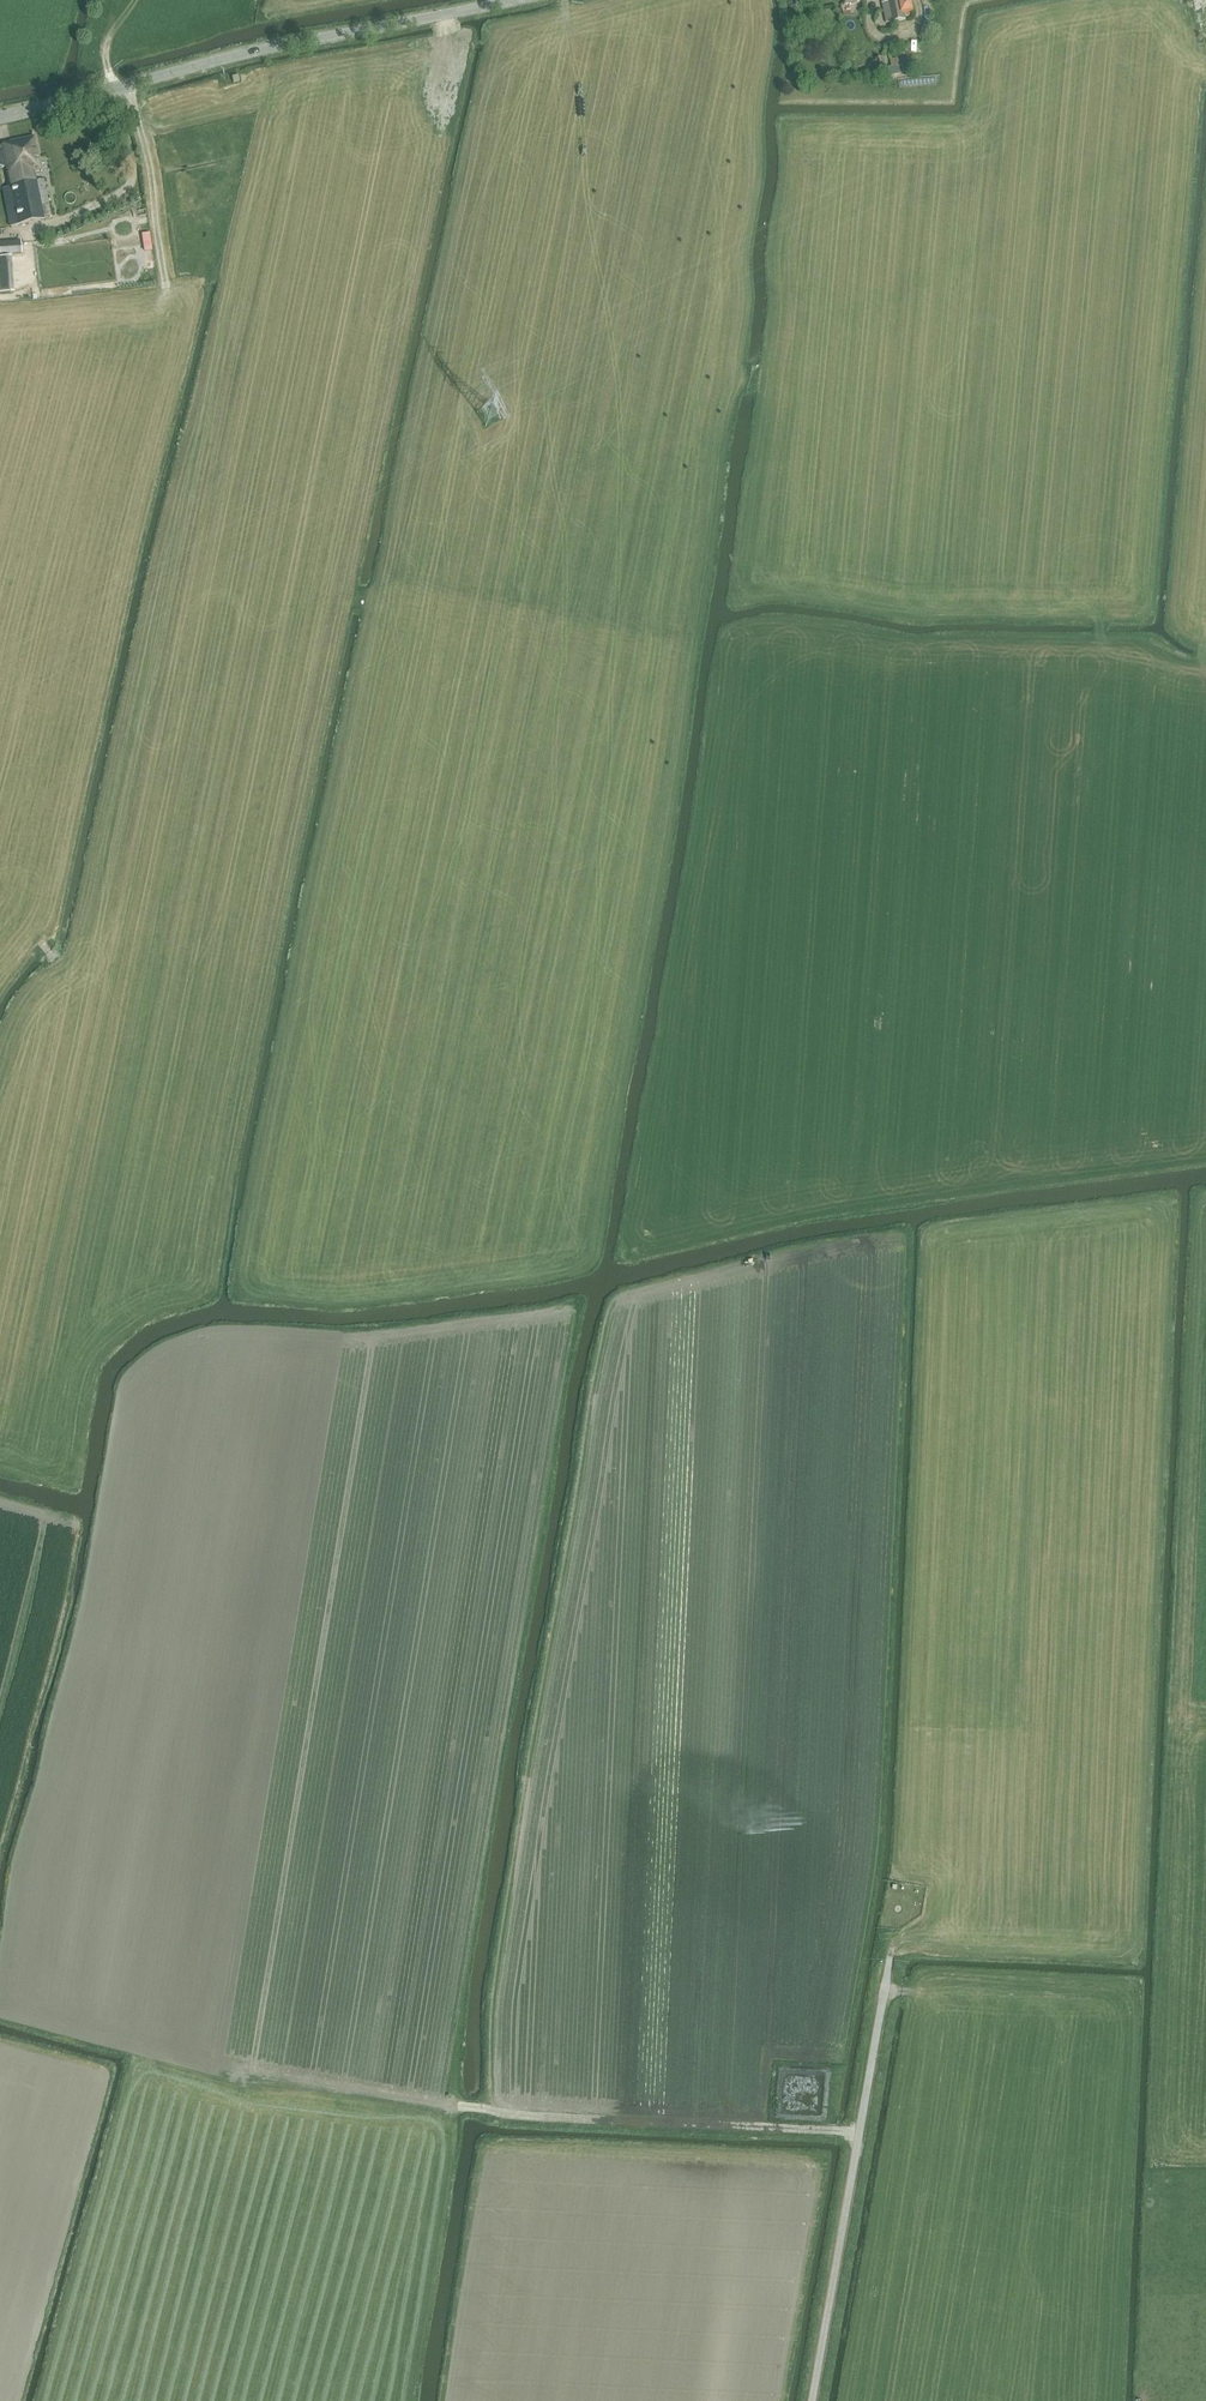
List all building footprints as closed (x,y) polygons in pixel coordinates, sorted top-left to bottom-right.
[(903,1),(903,0),(887,0),(888,3),(883,4),(887,24),(907,20),(906,14),(914,12),(912,0),(907,0),(903,1)] [(876,59),(877,61),(872,62),(875,76),(887,74),(883,58),(876,59)] [(45,219),(44,217),(52,215),(49,204),(42,205),(35,172),(42,171),(34,135),(10,141),(10,143),(1,145),(19,225),(45,219)] [(142,234),(144,252),(153,251),(151,233),(142,234)] [(22,254),(22,241),(0,242),(0,254),(22,254)] [(0,257),(0,294),(14,293),(12,256),(0,257)]
